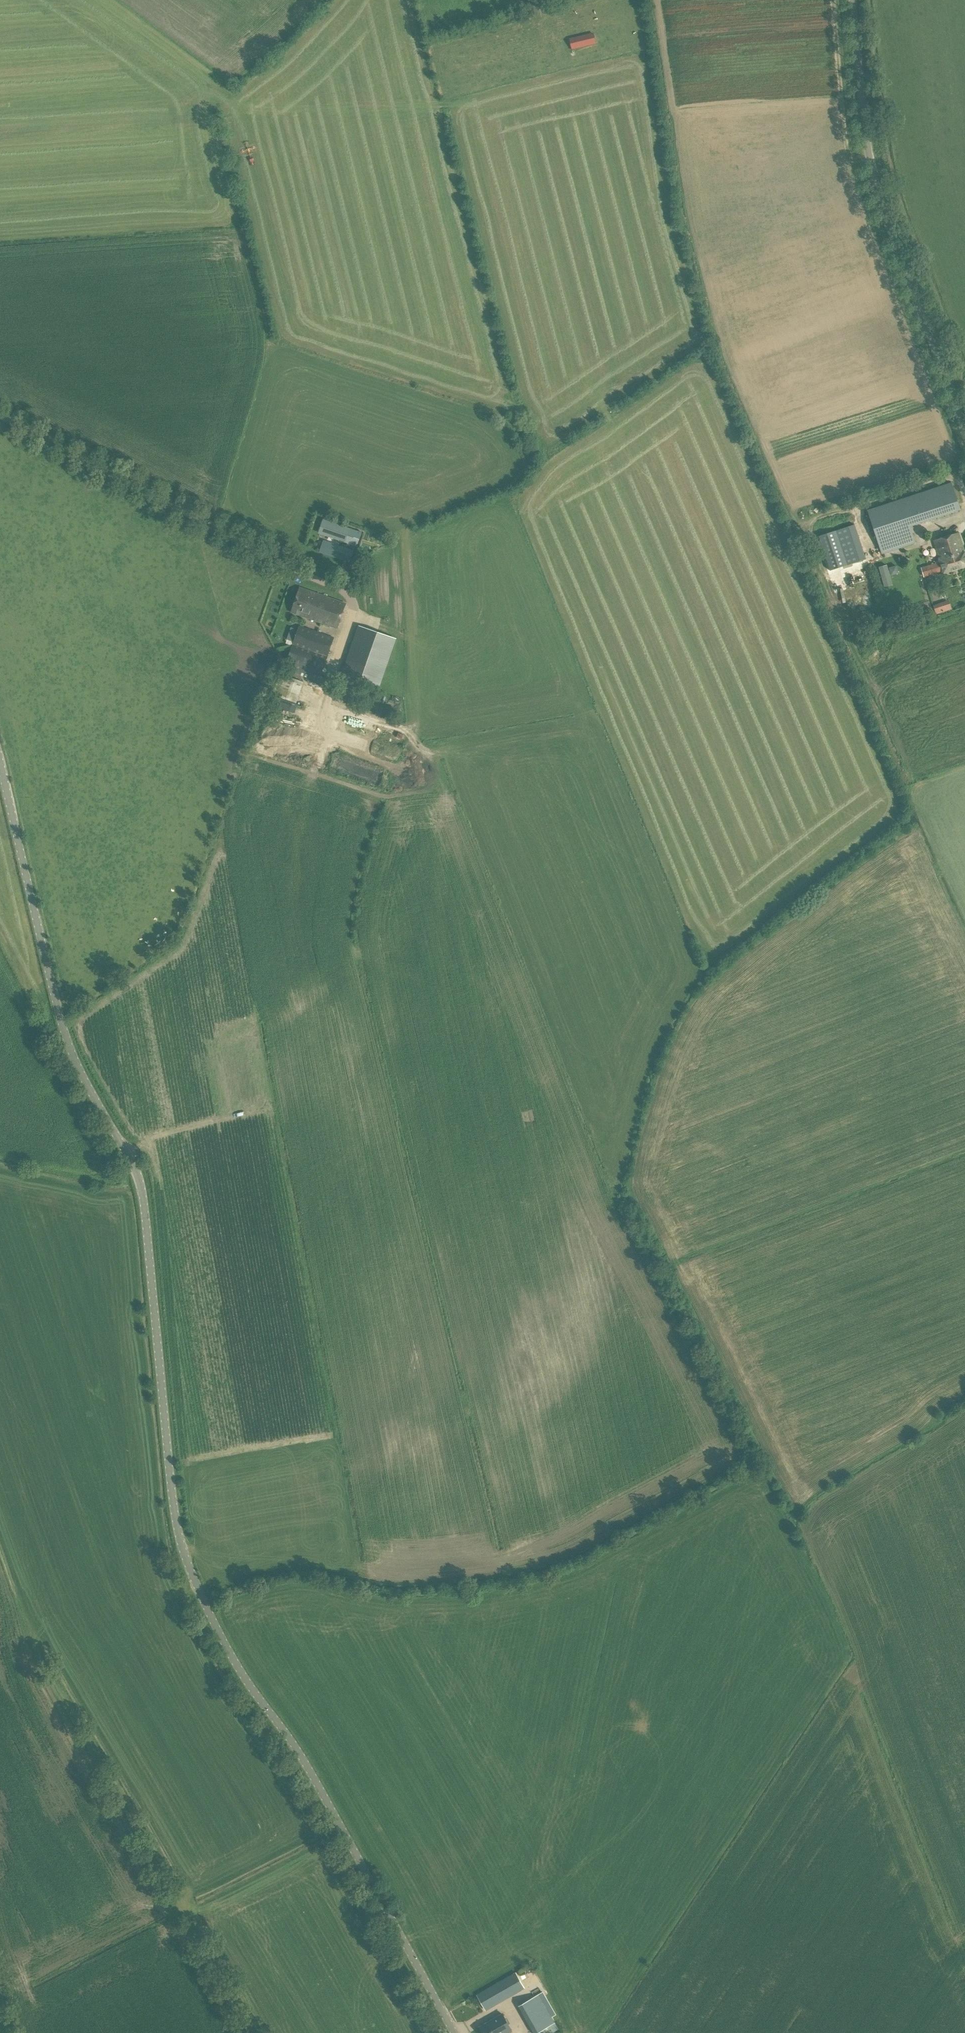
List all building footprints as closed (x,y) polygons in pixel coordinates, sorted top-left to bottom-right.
[(569,38),(572,50),(596,44),(593,33),(569,38)] [(951,483),(867,511),(881,554),(915,542),(910,526),(960,510),(951,483)] [(321,526),(320,533),(345,542),(348,536),(349,528),(324,520),(321,526)] [(933,542),(940,562),(921,568),(924,576),(942,571),(942,574),(964,567),(964,554),(959,534),(933,542)] [(321,553),(335,557),(339,546),(326,541),(321,553)] [(887,565),(879,567),(884,587),(892,585),(890,575),(895,573),(898,570),(896,566),(888,568),(887,565)] [(300,587),(291,612),(337,628),(346,603),(310,590),(300,587)] [(287,661),(295,664),(292,672),(312,678),(312,682),(317,683),(325,686),(328,679),(321,677),(334,637),(300,625),(295,636),(290,634),(287,641),(293,643),(287,661)] [(359,626),(351,649),(350,649),(344,668),(364,673),(383,680),(397,640),(377,633),(359,626)] [(296,704),(304,682),(280,673),(272,696),(296,704)] [(359,687),(344,682),(340,694),(354,700),(359,687)] [(524,1988),(515,1972),(477,1994),(486,2010),(524,1988)] [(543,1992),(518,2006),(534,2032),(535,2032),(554,2022),(551,2017),(555,2014),(543,1992)] [(512,2029),(503,2013),(479,2026),(483,2032),(504,2032),(512,2029)]
